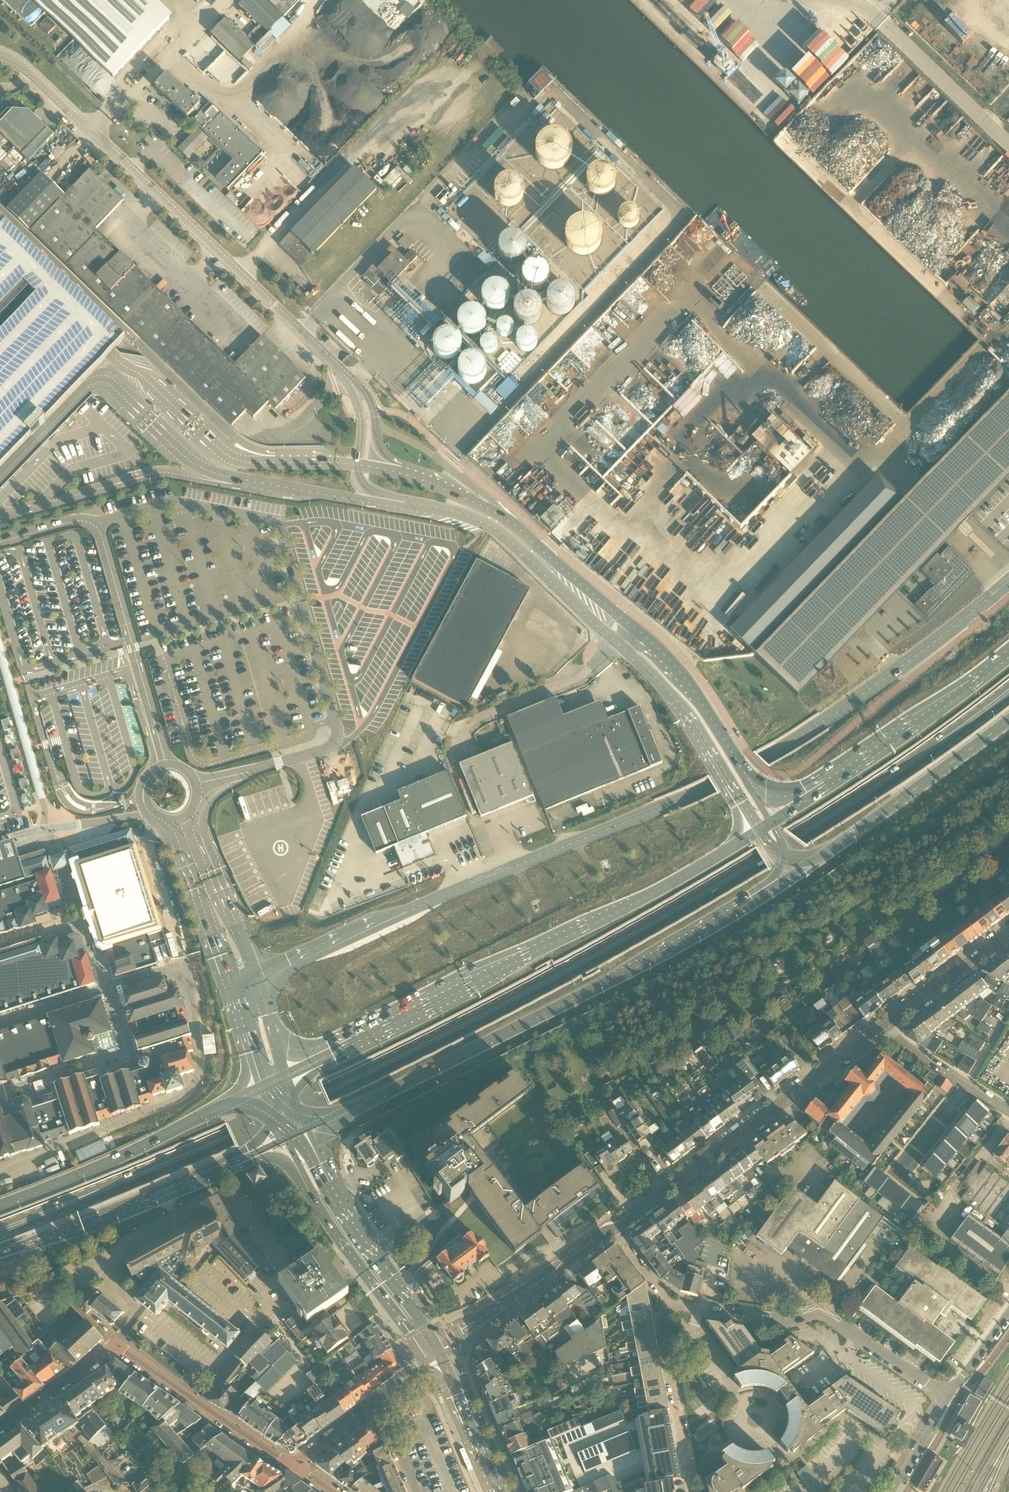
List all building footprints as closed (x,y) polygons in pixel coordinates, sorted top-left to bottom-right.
[(172,16),(156,0),(33,0),(113,78),(169,20),(172,16)] [(283,19),(264,0),(244,0),(240,5),(260,24),(250,34),(249,34),(247,36),(245,38),(228,22),(226,19),(211,34),(241,62),(255,48),(259,43),(269,33),(283,19)] [(285,16),(300,0),(268,0),(285,16)] [(40,26),(48,35),(56,26),(48,17),(40,26)] [(542,71),(542,70),(541,70),(530,82),(528,83),(529,84),(540,94),(553,82),(542,71)] [(234,160),(233,160),(216,178),(228,190),(263,154),(221,113),(210,103),(202,111),(198,107),(200,105),(167,74),(154,87),(187,118),(194,111),(195,112),(195,111),(199,114),(193,121),(204,131),(228,155),(228,154),(234,160)] [(768,131),(778,121),(761,105),(751,115),(768,131)] [(33,114),(29,110),(8,109),(0,117),(0,133),(29,161),(54,135),(33,114)] [(207,138),(198,129),(178,149),(188,158),(207,138)] [(572,151),(571,146),(570,143),(568,139),(564,136),(559,133),(552,133),(546,134),(540,138),(537,142),(535,148),(535,154),(537,159),(540,164),(544,166),(548,169),(553,169),(559,168),(564,166),(568,162),(571,156),(572,151)] [(14,163),(21,156),(14,150),(4,161),(6,162),(9,159),(14,163)] [(203,157),(195,161),(198,168),(206,164),(203,157)] [(302,189),(312,177),(294,162),(287,171),(290,173),(293,170),(298,174),(292,180),(302,189)] [(614,187),(615,182),(615,179),(614,177),(613,173),(610,170),(606,168),(603,167),(600,167),(596,167),(593,169),(590,171),(588,175),(586,179),(587,184),(588,188),(590,191),(593,193),(597,195),(600,196),(604,195),(608,194),(612,191),(614,187)] [(354,168),(280,245),(302,266),(377,189),(354,168)] [(63,263),(93,232),(123,202),(97,177),(90,170),(65,195),(30,231),(30,232),(63,263)] [(30,231),(65,195),(42,173),(7,209),(30,232),(30,231)] [(494,192),(494,196),(495,197),(496,200),(499,203),(503,205),(507,207),(511,206),(516,204),(521,200),(523,195),(523,191),(522,187),(518,181),(513,178),(508,178),(505,178),(501,180),(498,183),(496,185),(495,187),(494,189),(494,192)] [(639,217),(639,214),(637,211),(635,209),(631,207),(628,207),(624,208),(621,210),(619,213),(618,215),(618,219),(619,223),(621,225),(623,227),(626,228),(629,229),(633,228),(636,226),(638,224),(639,220),(639,217)] [(29,436),(32,439),(46,425),(43,422),(82,383),(105,359),(105,358),(106,358),(109,354),(114,349),(115,348),(116,347),(125,338),(119,332),(0,217),(0,466),(29,436)] [(576,220),(571,223),(567,229),(565,234),(565,240),(566,245),(569,249),(572,252),(576,254),(581,255),(585,256),(590,254),(593,253),(596,250),(599,247),(601,243),(601,240),(602,236),(601,232),(599,229),(596,224),(591,221),(586,219),(580,219),(576,220)] [(98,297),(130,263),(120,253),(117,256),(93,232),(63,263),(98,297)] [(499,247),(499,251),(499,254),(501,257),(503,259),(506,262),(509,263),(512,263),(515,263),(520,261),(523,259),(525,256),(526,253),(527,248),(526,244),(525,241),(522,238),(519,236),(515,235),(510,235),(506,237),(502,239),(500,243),(499,247)] [(398,243),(407,251),(413,244),(404,236),(398,243)] [(411,251),(405,258),(392,245),(368,270),(369,271),(362,278),(373,287),(372,288),(380,296),(392,284),(392,285),(407,270),(406,269),(411,264),(417,257),(411,251)] [(489,267),(496,259),(485,249),(477,257),(489,267)] [(133,331),(163,300),(132,270),(135,268),(130,263),(98,297),(133,331)] [(523,284),(524,286),(526,288),(528,289),(531,290),(534,291),(537,291),(540,290),(542,289),(544,288),(546,286),(548,284),(549,281),(549,278),(549,275),(549,272),(548,270),(546,268),(544,266),(542,264),(539,263),(537,263),(534,263),(531,263),(528,264),(526,266),(524,268),(523,270),(522,273),(521,276),(521,278),(522,281),(523,284)] [(382,309),(417,344),(443,317),(404,278),(394,288),(399,293),(395,298),(400,303),(393,310),(388,304),(382,309)] [(487,308),(490,309),(492,310),(495,311),(498,311),(501,310),(503,309),(505,307),(507,305),(509,302),(509,300),(510,297),(510,294),(509,292),(508,289),(506,287),(504,285),(502,284),(499,283),(497,282),(494,282),(491,283),(488,284),(486,286),(484,288),(483,290),(482,293),(481,296),(482,298),(482,301),(484,304),(485,306),(487,308)] [(548,307),(550,310),(551,311),(554,313),(556,314),(559,315),(562,315),(565,314),(568,313),(570,311),(572,310),(573,307),(574,305),(575,302),(575,299),(574,296),(573,293),(572,291),(570,289),(567,288),(565,287),(562,286),(559,286),(556,287),(554,288),(551,289),(550,291),(548,294),(547,296),(546,299),(546,302),(547,305),(548,307)] [(519,322),(522,323),(524,324),(527,325),(530,325),(533,324),(535,323),(537,321),(539,319),(541,317),(542,314),(542,311),(542,308),(541,306),(540,303),(538,301),(536,299),(534,297),(531,297),(528,296),(526,296),(523,297),(520,298),(518,300),(516,302),(515,304),(514,307),(513,310),(513,312),(514,315),(515,318),(517,320),(519,322)] [(973,315),(980,307),(969,297),(962,304),(973,315)] [(168,364),(197,333),(163,300),(133,331),(168,364)] [(460,329),(462,331),(464,333),(466,334),(469,335),(472,335),(475,335),(477,334),(480,333),(482,331),(483,329),(485,327),(486,324),(486,321),(486,318),(485,316),(483,313),(482,311),(480,309),(477,308),(475,307),(472,307),(469,307),(466,308),(464,309),(462,311),(460,313),(459,315),(458,318),(457,321),(458,324),(459,327),(460,329)] [(500,335),(501,336),(503,337),(504,337),(506,337),(508,337),(510,336),(511,335),(512,333),(513,332),(513,331),(514,329),(514,327),(513,325),(512,324),(511,323),(510,321),(509,321),(507,320),(505,320),(504,320),(502,320),(500,321),(499,322),(498,324),(497,325),(497,326),(496,328),(497,330),(497,331),(498,333),(499,334),(500,335)] [(516,340),(516,342),(516,344),(517,346),(518,348),(520,349),(522,350),(524,351),(526,352),(527,352),(529,351),(531,351),(533,350),(535,348),(536,346),(537,344),(537,342),(537,340),(537,339),(536,337),(535,335),(533,333),(532,332),(530,331),(528,331),(526,331),(524,331),(522,332),(520,333),(519,334),(517,336),(517,338),(516,340)] [(436,354),(437,356),(439,358),(442,359),(445,360),(448,360),(450,360),(453,359),(456,357),(457,356),(459,354),(460,351),(461,348),(461,345),(461,343),(460,340),(459,338),(457,336),(455,334),(453,333),(450,332),(447,332),(444,332),(441,333),(439,334),(437,336),(435,338),(434,340),(433,343),(433,346),(433,349),(434,352),(436,354)] [(306,378),(262,336),(232,367),(197,333),(168,364),(175,371),(202,397),(217,383),(232,367),(269,402),(268,403),(275,410),(306,378)] [(482,350),(483,351),(484,352),(485,353),(487,354),(489,354),(490,354),(492,353),(493,352),(495,351),(496,350),(497,349),(497,347),(497,345),(497,344),(497,342),(496,340),(495,339),(494,338),(492,337),(490,337),(489,337),(487,337),(485,337),(484,338),(483,339),(482,340),(481,342),(480,343),(480,345),(480,347),(481,349),(482,350)] [(460,378),(462,380),(464,382),(467,383),(469,384),(472,384),(475,384),(478,383),(480,381),(482,380),(484,377),(485,375),(486,372),(486,369),(486,366),(485,364),(484,361),(482,359),(480,358),(477,356),(475,356),(472,355),(469,356),(466,357),(464,358),(462,360),(460,362),(459,364),(458,367),(458,370),(458,373),(459,376),(460,378)] [(254,418),(268,403),(269,402),(232,367),(217,383),(247,411),(254,418)] [(935,586),(931,590),(930,589),(915,605),(927,618),(940,605),(938,601),(939,599),(943,602),(972,571),(962,561),(964,559),(949,546),(939,557),(937,555),(935,557),(933,555),(954,534),(955,535),(972,517),(971,516),(1008,476),(1008,391),(904,501),(878,476),(863,492),(844,473),(845,473),(835,464),(811,441),(760,393),(753,400),(719,367),(630,459),(768,591),(729,631),(754,655),(797,696),(857,634),(919,570),(935,586)] [(495,392),(504,400),(517,387),(508,379),(495,392)] [(232,426),(247,411),(217,383),(202,397),(232,426)] [(490,415),(497,408),(481,392),(474,400),(490,415)] [(551,530),(563,516),(552,506),(539,520),(551,530)] [(531,590),(477,561),(412,680),(466,709),(492,661),(531,590)] [(872,649),(881,658),(889,649),(883,644),(879,648),(876,645),(872,649)] [(560,739),(545,703),(545,702),(507,717),(545,811),(662,763),(640,707),(560,739)] [(535,802),(536,802),(512,743),(459,765),(481,818),(526,799),(527,801),(531,803),(535,802)] [(426,834),(467,817),(448,772),(398,792),(401,801),(361,817),(376,854),(394,847),(403,869),(435,856),(426,834)] [(17,859),(11,841),(0,845),(0,864),(17,859)] [(74,864),(73,864),(74,865),(75,869),(75,870),(76,874),(77,875),(78,878),(78,880),(80,883),(80,884),(81,888),(81,889),(82,893),(83,894),(84,898),(85,902),(86,903),(87,907),(87,908),(88,912),(89,913),(90,917),(91,921),(92,922),(93,926),(93,927),(94,931),(95,932),(95,933),(96,935),(96,937),(97,940),(98,941),(99,945),(99,946),(100,949),(100,950),(101,951),(102,951),(106,949),(109,959),(110,960),(110,961),(110,963),(111,963),(111,964),(112,967),(113,969),(114,973),(115,976),(115,977),(125,974),(136,971),(149,967),(157,964),(151,943),(164,939),(165,939),(163,932),(161,925),(160,922),(157,914),(156,911),(155,908),(152,897),(151,894),(147,882),(146,879),(138,854),(137,851),(136,845),(101,856),(100,856),(96,857),(91,859),(90,859),(89,859),(88,860),(79,862),(74,864)] [(50,871),(50,870),(49,870),(46,858),(46,857),(45,857),(45,858),(35,861),(35,860),(34,860),(34,861),(25,864),(25,863),(24,864),(20,866),(20,865),(19,865),(17,859),(2,863),(0,864),(0,887),(23,880),(36,876),(38,881),(24,885),(15,888),(1,892),(0,893),(0,935),(11,931),(25,927),(36,924),(34,916),(48,912),(46,905),(60,900),(50,871)] [(1008,914),(996,897),(989,888),(981,894),(1001,920),(1008,914)] [(992,927),(1001,920),(981,894),(974,899),(976,902),(975,903),(982,913),(992,927)] [(1008,914),(1008,896),(1007,894),(1000,899),(998,896),(996,897),(1008,914)] [(975,918),(965,905),(958,910),(960,911),(959,912),(978,938),(986,932),(975,918)] [(978,938),(959,912),(953,916),(962,928),(959,930),(969,945),(978,938)] [(992,927),(982,913),(975,918),(986,932),(992,928),(992,927)] [(960,951),(969,945),(959,930),(950,937),(960,951)] [(916,985),(925,978),(914,963),(915,963),(893,932),(884,939),(906,969),(905,970),(916,985)] [(873,935),(866,941),(870,946),(877,941),(873,935)] [(960,951),(950,937),(941,943),(941,944),(951,958),(960,951)] [(938,938),(928,945),(942,965),(951,958),(941,944),(941,943),(938,938)] [(93,970),(92,967),(88,955),(87,956),(86,954),(78,957),(74,944),(74,943),(73,943),(72,943),(59,947),(57,940),(58,940),(57,939),(45,943),(32,947),(16,952),(2,956),(0,957),(0,1013),(2,1013),(6,1011),(9,1011),(17,1008),(21,1007),(24,1006),(30,1004),(35,1002),(38,1002),(46,999),(49,998),(52,997),(60,994),(64,993),(67,993),(72,991),(75,990),(78,989),(81,988),(85,986),(95,983),(95,982),(97,982),(93,970)] [(934,971),(942,965),(928,945),(920,951),(924,956),(923,957),(934,971)] [(912,985),(892,958),(890,955),(879,963),(889,977),(890,980),(901,993),(912,985)] [(923,957),(915,963),(914,963),(925,978),(934,971),(923,957)] [(1003,960),(1001,958),(991,965),(1001,970),(1000,974),(1008,977),(1008,976),(1008,963),(1003,960)] [(892,999),(901,993),(890,980),(889,977),(879,963),(870,970),(876,978),(881,984),(892,999)] [(988,975),(989,975),(1008,985),(1008,977),(1000,974),(1001,970),(991,965),(983,972),(988,975)] [(848,967),(835,974),(838,979),(851,972),(848,967)] [(861,972),(874,991),(885,1005),(892,999),(881,984),(876,978),(870,970),(868,967),(861,972)] [(979,997),(981,996),(989,990),(989,989),(982,980),(978,975),(968,982),(979,997)] [(989,975),(988,975),(985,978),(986,979),(1008,994),(1008,985),(989,975)] [(1007,1000),(1008,995),(1008,994),(986,979),(985,978),(982,980),(989,989),(989,990),(997,994),(997,996),(998,997),(992,1006),(1008,1015),(1008,1008),(1008,1010),(1003,1007),(1006,1000),(1007,1000)] [(2,1159),(5,1158),(6,1157),(8,1157),(9,1157),(9,1156),(12,1156),(15,1155),(15,1154),(20,1153),(23,1152),(27,1150),(28,1151),(34,1149),(37,1148),(44,1146),(42,1142),(47,1141),(50,1140),(55,1138),(61,1136),(65,1135),(69,1134),(70,1134),(76,1132),(79,1131),(90,1128),(93,1127),(100,1125),(98,1120),(103,1118),(106,1117),(111,1116),(112,1116),(118,1115),(121,1114),(132,1110),(135,1109),(141,1107),(140,1105),(145,1103),(149,1102),(155,1100),(154,1096),(158,1094),(162,1093),(166,1092),(167,1094),(173,1092),(177,1091),(183,1089),(179,1076),(183,1075),(187,1073),(194,1071),(190,1061),(189,1057),(188,1053),(193,1051),(191,1045),(190,1042),(188,1037),(191,1036),(189,1030),(188,1027),(186,1020),(185,1020),(184,1016),(183,1013),(181,1008),(183,1007),(184,1007),(182,1001),(181,997),(179,991),(168,994),(167,990),(166,986),(164,980),(130,991),(120,994),(121,997),(124,1007),(125,1010),(127,1015),(127,1017),(129,1022),(129,1024),(130,1024),(134,1037),(133,1037),(134,1039),(138,1050),(138,1053),(142,1052),(142,1053),(143,1055),(143,1056),(144,1060),(145,1061),(145,1063),(146,1065),(144,1069),(130,1073),(130,1071),(129,1071),(125,1072),(119,1074),(115,1075),(114,1076),(111,1077),(105,1079),(101,1080),(100,1078),(98,1071),(93,1073),(90,1074),(84,1075),(81,1076),(71,1079),(67,1080),(57,1084),(54,1084),(56,1093),(57,1094),(52,1096),(48,1097),(43,1098),(43,1099),(42,1099),(39,1100),(37,1101),(31,1102),(30,1103),(30,1102),(24,1099),(17,1101),(14,1107),(14,1108),(1,1112),(1,1111),(0,1112),(0,1159),(2,1159)] [(986,1015),(992,1006),(986,1002),(981,996),(979,997),(968,982),(960,989),(970,1003),(975,1010),(977,1011),(986,1015)] [(837,984),(827,990),(831,998),(841,993),(837,984)] [(951,996),(961,1010),(970,1016),(971,1016),(981,1022),(982,1023),(986,1015),(977,1011),(975,1010),(970,1003),(960,989),(951,996)] [(876,1011),(885,1005),(874,991),(866,998),(876,1011)] [(866,998),(862,993),(860,995),(857,992),(853,995),(850,997),(848,999),(853,1007),(856,1006),(866,1019),(876,1011),(866,998)] [(782,1008),(789,1003),(784,996),(777,1001),(782,1008)] [(964,1020),(970,1016),(961,1010),(951,996),(940,1005),(950,1019),(951,1019),(960,1012),(960,1015),(964,1020)] [(863,1021),(853,1007),(848,999),(846,1001),(834,1010),(848,1028),(850,1027),(851,1027),(854,1028),(862,1021),(863,1021)] [(92,1042),(93,1042),(94,1040),(95,1039),(95,1037),(96,1037),(101,1035),(104,1035),(109,1033),(111,1032),(111,1029),(109,1025),(108,1022),(107,1017),(106,1015),(104,1010),(104,1007),(102,1002),(101,1000),(91,1003),(88,1004),(82,1006),(80,1007),(76,1008),(72,1009),(69,1010),(63,1012),(60,1013),(52,1016),(49,1017),(43,1018),(41,1019),(36,1021),(29,1023),(26,1024),(15,1027),(12,1028),(0,1032),(0,1085),(8,1083),(7,1082),(14,1080),(20,1078),(21,1079),(23,1078),(34,1075),(51,1069),(50,1067),(63,1063),(63,1064),(66,1063),(71,1061),(73,1061),(78,1059),(81,1058),(85,1057),(88,1056),(93,1055),(96,1054),(95,1051),(93,1046),(92,1042)] [(940,1005),(929,1012),(940,1026),(947,1031),(957,1023),(952,1020),(951,1019),(950,1019),(940,1005)] [(848,1028),(834,1010),(832,1011),(828,1006),(824,1009),(844,1035),(844,1034),(843,1032),(848,1028)] [(834,1042),(844,1035),(824,1009),(819,1013),(828,1025),(824,1029),(834,1042)] [(947,1031),(940,1026),(929,1012),(920,1019),(931,1033),(937,1029),(939,1032),(941,1030),(945,1034),(947,1031)] [(834,1042),(824,1029),(814,1016),(808,1022),(814,1030),(808,1035),(821,1052),(834,1042)] [(931,1033),(920,1019),(907,1029),(906,1029),(906,1030),(905,1032),(905,1033),(905,1034),(906,1035),(907,1036),(907,1037),(935,1055),(944,1041),(931,1033)] [(981,1022),(978,1028),(988,1035),(992,1029),(982,1023),(981,1022)] [(732,1023),(721,1029),(730,1043),(740,1038),(732,1023)] [(791,1043),(785,1035),(780,1039),(786,1047),(791,1043)] [(986,1042),(976,1036),(970,1045),(980,1052),(986,1042)] [(970,1045),(963,1041),(958,1049),(964,1053),(966,1055),(977,1061),(982,1053),(980,1052),(970,1045)] [(887,1075),(895,1065),(882,1054),(874,1064),(887,1075)] [(968,1075),(977,1061),(966,1055),(958,1069),(968,1075)] [(766,1065),(760,1070),(773,1088),(799,1069),(789,1056),(770,1071),(766,1065)] [(742,1061),(737,1065),(733,1068),(736,1073),(739,1072),(740,1075),(732,1081),(747,1100),(758,1092),(749,1081),(755,1077),(742,1061)] [(874,1092),(879,1093),(878,1086),(887,1075),(874,1064),(864,1077),(873,1084),(874,1092)] [(870,1096),(873,1101),(879,1093),(874,1092),(873,1084),(864,1077),(861,1075),(862,1073),(863,1071),(862,1070),(862,1071),(856,1066),(856,1065),(848,1070),(843,1076),(840,1077),(839,1077),(838,1078),(839,1078),(835,1083),(834,1083),(834,1084),(834,1086),(834,1087),(834,1088),(835,1087),(837,1089),(837,1090),(838,1089),(840,1088),(840,1089),(841,1089),(841,1088),(844,1084),(844,1085),(845,1083),(850,1087),(863,1097),(870,1096)] [(887,1075),(898,1084),(906,1074),(895,1065),(887,1075)] [(938,1075),(930,1070),(929,1071),(927,1075),(935,1080),(937,1076),(937,1077),(938,1075)] [(540,1232),(548,1226),(548,1225),(549,1225),(553,1221),(554,1221),(558,1226),(586,1206),(587,1205),(597,1197),(598,1196),(602,1194),(601,1193),(598,1188),(589,1176),(592,1174),(586,1166),(574,1175),(533,1205),(524,1212),(470,1139),(534,1090),(528,1082),(525,1085),(520,1077),(516,1073),(490,1092),(429,1138),(443,1157),(438,1161),(435,1157),(427,1163),(430,1167),(425,1170),(437,1187),(433,1190),(439,1197),(443,1194),(449,1203),(443,1207),(450,1217),(466,1238),(472,1233),(478,1240),(480,1239),(486,1247),(484,1248),(489,1256),(497,1267),(515,1253),(515,1254),(541,1234),(542,1234),(540,1232)] [(906,1074),(898,1084),(909,1093),(912,1096),(916,1091),(926,1099),(931,1094),(934,1089),(924,1082),(921,1086),(906,1074)] [(747,1100),(732,1081),(724,1087),(722,1085),(722,1081),(720,1078),(715,1081),(729,1099),(736,1109),(747,1100)] [(952,1084),(942,1078),(937,1086),(936,1086),(947,1093),(948,1093),(947,1092),(952,1084)] [(725,1102),(713,1087),(711,1084),(707,1087),(709,1090),(708,1090),(731,1120),(740,1113),(736,1109),(729,1099),(725,1102)] [(841,1098),(858,1112),(865,1102),(873,1101),(870,1096),(863,1097),(850,1087),(841,1098)] [(723,1126),(731,1120),(708,1090),(700,1096),(704,1102),(723,1126)] [(912,1096),(909,1093),(901,1103),(914,1114),(923,1104),(926,1099),(916,1091),(912,1096)] [(954,1127),(964,1114),(957,1108),(946,1122),(938,1115),(948,1101),(940,1094),(878,1172),(887,1179),(899,1188),(904,1192),(918,1174),(923,1168),(922,1167),(932,1154),(943,1140),(954,1127)] [(617,1110),(624,1105),(620,1098),(612,1102),(617,1110)] [(700,1105),(698,1103),(694,1098),(691,1101),(695,1106),(694,1106),(714,1133),(723,1126),(704,1102),(700,1105)] [(833,1108),(850,1122),(858,1112),(841,1098),(833,1108)] [(975,1100),(970,1107),(964,1114),(977,1124),(977,1125),(984,1130),(989,1124),(982,1118),(988,1111),(975,1100)] [(820,1126),(828,1117),(827,1116),(830,1113),(815,1101),(805,1113),(820,1126)] [(914,1114),(901,1103),(889,1118),(902,1129),(914,1114)] [(706,1139),(714,1133),(694,1106),(690,1109),(700,1122),(695,1125),(706,1139)] [(844,1129),(850,1122),(833,1108),(830,1113),(827,1116),(828,1117),(836,1123),(829,1132),(836,1138),(844,1129)] [(618,1127),(624,1124),(615,1109),(609,1113),(618,1127)] [(650,1134),(636,1111),(635,1110),(630,1114),(627,1122),(625,1123),(637,1143),(641,1140),(642,1141),(643,1141),(646,1140),(646,1138),(645,1137),(650,1134)] [(678,1118),(675,1114),(673,1115),(672,1113),(669,1115),(677,1126),(672,1129),(679,1137),(690,1151),(698,1145),(678,1118)] [(972,1132),(977,1125),(977,1124),(964,1114),(954,1127),(967,1138),(974,1144),(979,1137),(972,1132)] [(706,1139),(695,1125),(692,1128),(682,1115),(678,1118),(698,1145),(706,1139)] [(766,1165),(806,1135),(793,1124),(788,1117),(763,1136),(762,1136),(758,1139),(759,1139),(758,1139),(752,1144),(753,1146),(759,1157),(760,1160),(766,1165)] [(902,1129),(889,1118),(876,1134),(880,1137),(881,1136),(890,1144),(902,1129)] [(664,1135),(658,1127),(652,1132),(658,1139),(655,1141),(662,1151),(665,1155),(672,1164),(681,1158),(664,1135)] [(961,1145),(967,1138),(954,1127),(943,1140),(956,1151),(963,1157),(968,1151),(961,1145)] [(840,1153),(853,1136),(844,1129),(836,1138),(830,1145),(840,1153)] [(362,1159),(367,1166),(373,1162),(375,1161),(374,1159),(379,1156),(385,1164),(394,1157),(397,1161),(406,1155),(390,1131),(373,1143),(370,1138),(367,1140),(364,1136),(357,1142),(359,1145),(355,1148),(359,1154),(357,1155),(357,1157),(358,1159),(361,1160),(362,1159)] [(690,1151),(679,1137),(674,1141),(668,1132),(664,1135),(681,1158),(690,1151)] [(880,1137),(876,1134),(869,1143),(871,1145),(871,1144),(873,1145),(870,1150),(879,1157),(890,1144),(881,1136),(880,1137)] [(608,1149),(618,1163),(627,1157),(626,1156),(632,1151),(622,1135),(614,1140),(612,1137),(604,1142),(608,1148),(608,1149)] [(852,1163),(866,1146),(853,1136),(840,1153),(852,1163)] [(1007,1136),(993,1155),(1008,1168),(1008,1138),(1007,1136)] [(81,1149),(86,1160),(108,1150),(103,1139),(81,1149)] [(950,1158),(956,1151),(943,1140),(932,1154),(945,1164),(952,1170),(957,1164),(950,1158)] [(871,1145),(869,1143),(866,1146),(852,1163),(862,1171),(867,1164),(871,1167),(872,1167),(880,1158),(879,1157),(870,1150),(873,1145),(871,1144),(871,1145)] [(753,1168),(755,1166),(757,1165),(772,1182),(775,1180),(779,1175),(766,1165),(760,1160),(759,1157),(753,1146),(752,1144),(740,1153),(752,1168),(753,1168)] [(615,1165),(618,1163),(608,1149),(598,1155),(594,1149),(585,1155),(595,1170),(602,1166),(609,1176),(618,1170),(615,1165)] [(659,1160),(665,1155),(662,1151),(656,1155),(659,1160)] [(750,1182),(755,1178),(752,1175),(756,1172),(753,1168),(752,1168),(740,1153),(732,1159),(750,1182)] [(940,1171),(945,1164),(932,1154),(922,1167),(923,1168),(931,1175),(942,1183),(947,1177),(940,1171)] [(723,1166),(735,1181),(739,1186),(743,1183),(749,1191),(754,1187),(750,1182),(732,1159),(723,1166)] [(732,1184),(735,1181),(723,1166),(714,1172),(738,1203),(743,1199),(732,1184)] [(264,1169),(265,1168),(263,1167),(262,1168),(259,1169),(259,1170),(257,1171),(256,1169),(254,1170),(255,1172),(254,1172),(247,1176),(255,1187),(253,1188),(256,1193),(266,1186),(267,1188),(269,1186),(271,1188),(272,1187),(261,1171),(263,1170),(264,1169)] [(871,1199),(877,1192),(876,1191),(887,1179),(878,1172),(874,1168),(864,1181),(871,1187),(865,1194),(871,1199)] [(738,1203),(714,1172),(706,1179),(721,1199),(725,1196),(733,1207),(738,1203)] [(721,1199),(706,1179),(697,1185),(716,1210),(721,1207),(717,1202),(722,1199),(721,1199)] [(877,1204),(883,1208),(899,1188),(887,1179),(876,1191),(877,1192),(883,1196),(877,1204)] [(817,1205),(793,1188),(756,1237),(781,1255),(787,1247),(811,1264),(811,1265),(836,1283),(884,1218),(834,1181),(817,1205)] [(711,1214),(716,1210),(697,1185),(689,1191),(702,1208),(705,1206),(711,1214)] [(895,1206),(901,1211),(911,1198),(904,1192),(899,1188),(883,1208),(889,1213),(895,1206)] [(699,1210),(702,1208),(689,1191),(682,1197),(701,1223),(705,1219),(699,1210)] [(697,1226),(701,1223),(682,1197),(674,1202),(685,1217),(687,1219),(690,1217),(697,1226)] [(924,1208),(911,1198),(901,1211),(895,1218),(901,1223),(907,1216),(913,1221),(924,1208)] [(133,1277),(134,1277),(147,1287),(160,1271),(171,1279),(187,1259),(186,1258),(191,1256),(196,1258),(200,1256),(201,1251),(207,1247),(207,1249),(213,1246),(212,1244),(213,1244),(215,1248),(246,1280),(264,1263),(238,1236),(217,1199),(195,1211),(199,1219),(124,1260),(133,1277)] [(685,1217),(674,1202),(663,1210),(674,1225),(675,1224),(685,1217)] [(937,1229),(1008,1282),(1008,1281),(1008,1243),(1005,1248),(953,1208),(937,1229)] [(675,1227),(676,1226),(675,1224),(674,1225),(663,1210),(652,1219),(661,1232),(670,1243),(672,1246),(678,1254),(682,1260),(686,1265),(688,1265),(694,1267),(704,1242),(704,1241),(696,1232),(689,1222),(679,1230),(678,1231),(683,1237),(677,1241),(671,1232),(668,1235),(666,1233),(675,1227)] [(655,1237),(661,1232),(652,1219),(641,1227),(650,1240),(655,1237)] [(655,1237),(650,1240),(641,1227),(631,1234),(631,1238),(643,1255),(655,1246),(659,1243),(658,1241),(657,1240),(655,1237)] [(446,1253),(437,1260),(439,1262),(437,1263),(437,1267),(439,1269),(442,1270),(444,1269),(454,1282),(456,1281),(457,1282),(460,1283),(463,1281),(463,1277),(462,1276),(464,1275),(462,1272),(477,1261),(479,1264),(489,1256),(484,1248),(486,1247),(480,1239),(478,1240),(472,1233),(466,1238),(463,1240),(459,1236),(443,1248),(446,1253)] [(650,1263),(672,1246),(670,1243),(666,1247),(664,1244),(659,1249),(657,1250),(655,1246),(643,1255),(650,1263)] [(631,1295),(645,1285),(616,1246),(592,1264),(606,1283),(608,1285),(616,1279),(614,1276),(612,1276),(608,1271),(608,1272),(607,1270),(611,1267),(631,1294),(631,1295)] [(655,1272),(678,1254),(672,1246),(650,1263),(655,1272)] [(986,1300),(939,1265),(938,1267),(910,1247),(895,1267),(911,1279),(894,1301),(875,1286),(860,1307),(915,1347),(917,1345),(940,1363),(955,1342),(931,1325),(940,1314),(944,1317),(952,1306),(971,1320),(986,1300)] [(348,1295),(330,1269),(319,1253),(278,1282),(299,1311),(297,1312),(297,1313),(301,1318),(306,1325),(309,1322),(348,1295)] [(672,1267),(682,1260),(678,1254),(655,1272),(662,1280),(673,1271),(670,1268),(672,1267)] [(706,1270),(707,1264),(697,1261),(695,1267),(706,1270)] [(588,1287),(589,1287),(600,1301),(602,1303),(606,1300),(597,1289),(606,1283),(592,1264),(579,1274),(578,1274),(588,1287)] [(693,1268),(694,1267),(688,1265),(686,1273),(685,1277),(680,1292),(697,1297),(705,1271),(693,1268)] [(680,1292),(685,1277),(679,1274),(682,1268),(680,1267),(673,1271),(662,1280),(679,1292),(680,1292)] [(160,1271),(147,1287),(136,1301),(156,1318),(169,1302),(223,1346),(228,1350),(240,1334),(171,1279),(160,1271)] [(589,1287),(588,1287),(584,1290),(582,1289),(579,1287),(576,1286),(573,1285),(569,1281),(556,1291),(566,1306),(575,1300),(578,1304),(580,1305),(583,1306),(585,1307),(587,1307),(590,1306),(593,1306),(595,1305),(600,1301),(589,1287)] [(616,1309),(617,1310),(617,1311),(618,1313),(629,1306),(648,1302),(645,1285),(631,1295),(631,1294),(626,1297),(627,1302),(625,1302),(620,1306),(616,1309)] [(112,1325),(123,1313),(102,1297),(93,1290),(77,1305),(86,1315),(92,1309),(112,1325)] [(584,1329),(566,1306),(556,1291),(544,1300),(556,1316),(560,1321),(566,1317),(570,1323),(565,1328),(572,1338),(584,1329)] [(623,1293),(616,1298),(620,1302),(626,1298),(623,1293)] [(565,1328),(560,1321),(556,1316),(544,1300),(538,1304),(566,1342),(554,1351),(561,1368),(606,1349),(595,1321),(584,1329),(572,1338),(565,1328)] [(1,1302),(0,1302),(0,1331),(13,1348),(22,1360),(24,1364),(30,1358),(26,1353),(34,1348),(32,1344),(1,1302)] [(354,1339),(353,1339),(350,1334),(366,1322),(351,1302),(349,1303),(335,1314),(342,1324),(338,1326),(333,1319),(313,1334),(328,1354),(347,1339),(349,1342),(350,1341),(354,1339)] [(626,1314),(650,1310),(648,1302),(629,1306),(630,1312),(626,1313),(626,1314)] [(550,1341),(554,1351),(566,1342),(538,1304),(519,1318),(542,1348),(550,1341)] [(622,1327),(652,1322),(650,1310),(626,1314),(626,1316),(630,1315),(631,1321),(621,1323),(622,1327)] [(25,1314),(16,1320),(21,1326),(29,1320),(25,1314)] [(297,1326),(297,1325),(291,1318),(290,1319),(291,1319),(286,1323),(286,1322),(285,1323),(291,1330),(291,1331),(297,1326)] [(527,1358),(542,1348),(519,1318),(505,1328),(527,1358)] [(77,1364),(103,1340),(86,1320),(60,1344),(59,1344),(77,1364)] [(634,1336),(654,1332),(652,1322),(622,1327),(623,1331),(633,1329),(634,1336)] [(727,1325),(706,1322),(740,1369),(735,1373),(737,1377),(734,1378),(741,1389),(745,1387),(750,1387),(755,1386),(759,1387),(764,1388),(768,1390),(772,1392),(776,1394),(772,1397),(781,1411),(786,1408),(787,1412),(787,1416),(787,1421),(787,1426),(786,1430),(784,1435),(782,1439),(780,1443),(788,1453),(790,1450),(793,1453),(823,1432),(821,1429),(846,1410),(885,1436),(889,1430),(891,1431),(893,1431),(894,1431),(895,1430),(896,1430),(897,1428),(898,1426),(898,1425),(898,1424),(898,1423),(898,1422),(896,1420),(900,1414),(845,1377),(805,1407),(801,1402),(783,1376),(814,1354),(790,1338),(769,1353),(761,1352),(743,1328),(733,1326),(731,1323),(727,1325)] [(365,1344),(381,1334),(374,1324),(359,1335),(364,1342),(355,1348),(357,1351),(365,1345),(365,1344)] [(483,1344),(476,1349),(485,1361),(496,1353),(497,1354),(504,1349),(506,1352),(508,1351),(512,1357),(514,1360),(518,1365),(521,1363),(527,1358),(505,1328),(498,1333),(493,1337),(487,1341),(487,1342),(483,1344)] [(269,1344),(270,1344),(272,1342),(260,1330),(249,1341),(248,1341),(248,1342),(235,1357),(235,1358),(204,1397),(201,1395),(201,1396),(208,1402),(209,1402),(217,1394),(226,1385),(227,1386),(228,1385),(243,1371),(242,1370),(248,1364),(259,1353),(263,1349),(264,1350),(268,1346),(269,1344)] [(13,1348),(0,1331),(0,1357),(13,1348)] [(626,1348),(656,1343),(654,1332),(634,1336),(636,1342),(626,1344),(626,1348)] [(392,1350),(381,1334),(365,1344),(365,1345),(372,1355),(363,1361),(367,1366),(370,1365),(374,1362),(378,1359),(392,1350)] [(68,1371),(49,1351),(38,1340),(32,1344),(34,1348),(37,1354),(41,1360),(57,1378),(68,1371)] [(238,1418),(251,1400),(259,1393),(262,1396),(297,1361),(276,1341),(271,1346),(270,1344),(269,1344),(268,1346),(264,1350),(263,1349),(259,1353),(273,1367),(256,1383),(241,1398),(229,1413),(238,1418)] [(357,1351),(355,1348),(350,1341),(349,1342),(337,1351),(347,1365),(368,1396),(381,1386),(375,1379),(382,1373),(374,1362),(370,1365),(367,1366),(363,1361),(357,1351)] [(59,1344),(60,1344),(58,1342),(56,1344),(54,1346),(49,1351),(68,1371),(77,1364),(59,1344)] [(639,1359),(658,1355),(656,1343),(626,1348),(619,1350),(620,1354),(637,1351),(639,1359)] [(24,1364),(27,1367),(36,1379),(43,1388),(57,1378),(41,1360),(37,1354),(34,1348),(26,1353),(30,1358),(31,1359),(24,1364)] [(387,1370),(393,1377),(404,1368),(392,1350),(378,1359),(381,1364),(383,1363),(388,1369),(387,1370)] [(508,1360),(512,1357),(508,1351),(506,1352),(505,1352),(504,1352),(496,1357),(495,1356),(490,1360),(475,1370),(479,1380),(508,1360)] [(252,1379),(256,1383),(273,1367),(259,1353),(248,1364),(257,1372),(251,1378),(251,1379),(252,1379)] [(631,1373),(661,1367),(658,1355),(639,1359),(640,1367),(630,1369),(631,1373)] [(381,1386),(393,1377),(387,1370),(388,1369),(383,1363),(381,1364),(378,1359),(374,1362),(382,1373),(375,1379),(381,1386)] [(22,1360),(11,1369),(8,1365),(6,1367),(1,1361),(0,1362),(0,1361),(0,1375),(3,1378),(16,1394),(23,1402),(38,1392),(43,1388),(36,1379),(27,1367),(24,1364),(22,1360)] [(126,1385),(135,1374),(116,1360),(107,1367),(121,1383),(124,1387),(126,1385)] [(518,1365),(514,1360),(511,1363),(508,1360),(479,1380),(483,1390),(509,1372),(518,1365)] [(357,1405),(368,1396),(347,1365),(334,1374),(341,1383),(357,1405)] [(74,1417),(121,1383),(107,1367),(61,1399),(74,1417)] [(643,1381),(663,1378),(661,1367),(631,1373),(632,1377),(641,1375),(643,1381)] [(489,1405),(514,1395),(510,1386),(506,1387),(504,1382),(511,1378),(509,1372),(483,1390),(484,1392),(486,1397),(489,1405)] [(143,1409),(158,1390),(135,1374),(126,1385),(124,1387),(119,1393),(143,1409)] [(329,1392),(324,1396),(316,1386),(319,1384),(313,1376),(309,1379),(315,1386),(307,1391),(315,1401),(330,1424),(345,1414),(329,1392)] [(635,1394),(665,1388),(663,1378),(643,1381),(644,1388),(634,1390),(635,1394)] [(985,1379),(975,1395),(984,1400),(993,1384),(985,1379)] [(345,1414),(357,1405),(341,1383),(329,1392),(345,1414)] [(237,1393),(228,1385),(227,1386),(226,1385),(217,1394),(209,1402),(229,1413),(241,1398),(237,1394),(237,1393)] [(613,1386),(600,1391),(603,1399),(616,1394),(613,1386)] [(647,1402),(667,1399),(665,1388),(635,1394),(636,1398),(646,1396),(647,1402)] [(167,1415),(180,1405),(167,1396),(158,1390),(143,1409),(149,1413),(159,1423),(152,1429),(143,1437),(151,1445),(159,1438),(170,1428),(169,1428),(168,1426),(162,1420),(163,1419),(167,1415)] [(514,1395),(489,1405),(493,1414),(495,1418),(518,1408),(524,1406),(522,1403),(518,1393),(514,1395)] [(4,1415),(5,1414),(23,1402),(16,1394),(5,1402),(3,1399),(0,1401),(0,1418),(4,1415)] [(982,1402),(973,1397),(970,1395),(952,1426),(955,1428),(950,1436),(961,1443),(967,1433),(964,1431),(982,1402)] [(78,1423),(74,1417),(61,1399),(31,1419),(21,1426),(42,1448),(45,1446),(53,1458),(70,1447),(61,1435),(70,1429),(78,1424),(79,1423),(78,1423)] [(649,1413),(669,1410),(667,1399),(647,1402),(641,1403),(637,1404),(638,1409),(648,1407),(649,1413)] [(238,1418),(264,1437),(276,1419),(281,1422),(289,1416),(290,1415),(288,1414),(284,1409),(277,1415),(270,1411),(271,1410),(265,1405),(262,1409),(251,1400),(238,1418)] [(425,1412),(429,1409),(424,1400),(420,1403),(418,1404),(422,1412),(424,1411),(425,1412)] [(315,1401),(306,1408),(305,1409),(321,1430),(330,1424),(315,1401)] [(289,1416),(297,1426),(309,1440),(316,1434),(321,1430),(305,1409),(306,1408),(302,1403),(293,1410),(288,1414),(290,1415),(289,1416)] [(195,1426),(201,1420),(201,1419),(200,1418),(199,1418),(190,1410),(189,1411),(180,1405),(167,1415),(163,1419),(162,1420),(168,1426),(169,1428),(178,1421),(187,1430),(194,1425),(195,1426),(195,1425),(195,1426)] [(409,1409),(413,1417),(418,1415),(413,1406),(409,1409)] [(500,1431),(533,1417),(531,1412),(522,1416),(518,1408),(495,1418),(494,1418),(498,1427),(499,1427),(500,1431)] [(641,1417),(638,1419),(650,1484),(651,1484),(654,1484),(658,1483),(672,1480),(680,1479),(680,1476),(678,1468),(678,1467),(676,1458),(676,1456),(674,1448),(674,1446),(674,1445),(673,1439),(673,1438),(672,1438),(672,1436),(672,1435),(671,1431),(671,1428),(671,1427),(670,1426),(670,1425),(669,1418),(668,1413),(667,1410),(649,1413),(641,1417)] [(101,1420),(95,1412),(78,1423),(79,1423),(78,1424),(79,1424),(91,1441),(106,1426),(102,1421),(101,1420)] [(535,1415),(537,1423),(544,1421),(542,1413),(535,1415)] [(506,1444),(528,1434),(538,1430),(533,1417),(500,1431),(504,1440),(506,1444)] [(701,1440),(719,1430),(712,1417),(693,1428),(701,1440)] [(276,1445),(290,1432),(281,1422),(276,1419),(264,1437),(276,1445)] [(550,1440),(580,1428),(576,1420),(547,1432),(548,1435),(532,1442),(528,1434),(506,1444),(505,1444),(508,1451),(511,1457),(550,1440)] [(373,1454),(385,1447),(375,1423),(371,1422),(354,1435),(366,1455),(367,1455),(368,1456),(373,1454)] [(2,1464),(3,1463),(2,1462),(11,1456),(12,1458),(15,1456),(21,1463),(30,1457),(33,1460),(43,1450),(44,1450),(42,1448),(21,1426),(0,1442),(0,1461),(2,1464)] [(207,1446),(222,1436),(209,1426),(202,1432),(203,1433),(194,1442),(201,1450),(207,1446)] [(290,1432),(301,1446),(309,1440),(297,1426),(290,1432)] [(169,1449),(160,1456),(173,1471),(194,1456),(177,1436),(179,1435),(177,1433),(175,1434),(170,1428),(159,1438),(169,1449)] [(715,1445),(724,1440),(718,1431),(710,1436),(715,1445)] [(293,1452),(301,1446),(290,1432),(276,1445),(277,1445),(290,1452),(292,1452),(293,1452)] [(359,1460),(366,1455),(354,1435),(345,1442),(359,1460)] [(249,1468),(256,1460),(244,1453),(230,1443),(222,1436),(207,1446),(201,1450),(198,1452),(212,1463),(213,1461),(220,1467),(219,1467),(221,1469),(223,1470),(214,1479),(217,1482),(223,1476),(228,1481),(223,1486),(228,1491),(242,1477),(249,1468)] [(511,1457),(514,1465),(516,1469),(516,1470),(522,1483),(524,1488),(524,1489),(526,1491),(571,1491),(573,1491),(571,1488),(568,1481),(567,1479),(567,1478),(565,1475),(563,1469),(562,1466),(561,1465),(560,1463),(561,1463),(560,1463),(558,1456),(557,1456),(556,1454),(557,1454),(556,1453),(555,1450),(552,1443),(550,1440),(511,1457)] [(353,1465),(359,1460),(345,1442),(333,1451),(351,1469),(337,1481),(350,1490),(362,1480),(364,1478),(359,1471),(355,1474),(351,1470),(355,1467),(353,1465)] [(385,1447),(373,1454),(379,1467),(376,1468),(377,1469),(379,1473),(381,1478),(380,1478),(382,1484),(384,1488),(386,1491),(405,1491),(385,1447)] [(722,1460),(725,1465),(741,1487),(743,1490),(772,1468),(771,1464),(774,1463),(767,1452),(763,1454),(758,1455),(753,1455),(749,1455),(744,1453),(740,1452),(735,1449),(732,1447),(722,1454),(724,1457),(722,1460)] [(337,1481),(351,1469),(333,1451),(316,1465),(337,1481)] [(917,1488),(924,1491),(926,1491),(944,1462),(935,1457),(917,1488)] [(248,1490),(265,1465),(256,1460),(249,1468),(242,1477),(245,1479),(245,1488),(248,1490)] [(27,1472),(27,1473),(28,1472),(26,1470),(23,1464),(13,1470),(11,1467),(6,1470),(13,1481),(27,1472)] [(98,1482),(108,1476),(100,1465),(85,1474),(93,1484),(98,1482)] [(283,1477),(265,1465),(248,1490),(252,1491),(255,1490),(258,1491),(262,1490),(283,1477)] [(725,1465),(705,1480),(709,1491),(737,1491),(736,1491),(741,1487),(725,1465)] [(807,1466),(798,1472),(797,1473),(811,1491),(826,1491),(807,1466)] [(364,1478),(369,1474),(364,1467),(359,1471),(364,1478)] [(372,1477),(379,1473),(377,1469),(369,1474),(372,1477)] [(156,1480),(148,1471),(132,1485),(136,1491),(143,1491),(156,1480)] [(27,1473),(27,1472),(13,1481),(21,1491),(39,1491),(32,1481),(27,1473)] [(301,1483),(286,1473),(283,1477),(262,1490),(258,1491),(289,1491),(301,1483)] [(611,1489),(611,1488),(609,1484),(608,1480),(606,1477),(605,1478),(600,1480),(573,1491),(571,1491),(603,1491),(611,1489)] [(79,1480),(72,1485),(77,1491),(84,1488),(79,1480)] [(376,1491),(373,1488),(362,1480),(350,1490),(353,1491),(378,1491),(376,1491)] [(674,1489),(672,1480),(658,1483),(654,1484),(651,1484),(650,1484),(647,1485),(644,1486),(644,1487),(645,1490),(645,1491),(675,1491),(674,1489)] [(289,1491),(311,1491),(312,1491),(301,1483),(289,1491)]
